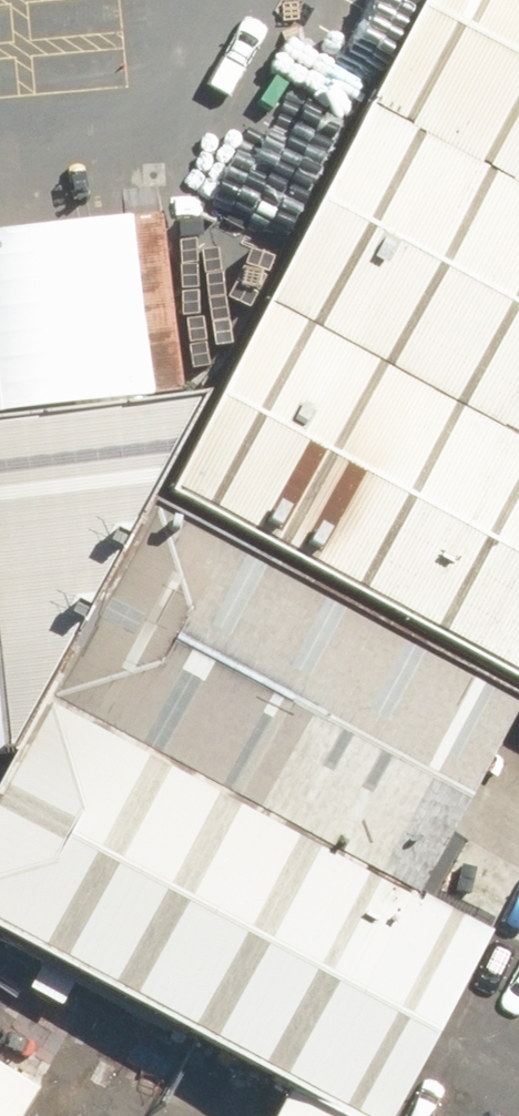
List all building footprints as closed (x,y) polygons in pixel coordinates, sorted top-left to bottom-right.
[(367,100),(518,182),(518,0),(422,0),(367,100)] [(266,286),(518,422),(518,182),(367,100),(266,286)] [(152,497),(518,695),(518,422),(266,286),(152,497)] [(0,373),(0,706),(39,703),(228,344),(0,373)] [(45,695),(418,896),(518,710),(518,695),(152,497),(45,695)] [(45,695),(0,778),(0,916),(371,1115),(387,1115),(486,933),(418,896),(45,695)] [(0,1017),(0,1090),(33,1037),(0,1017)] [(225,1059),(194,1115),(327,1115),(225,1059)]
